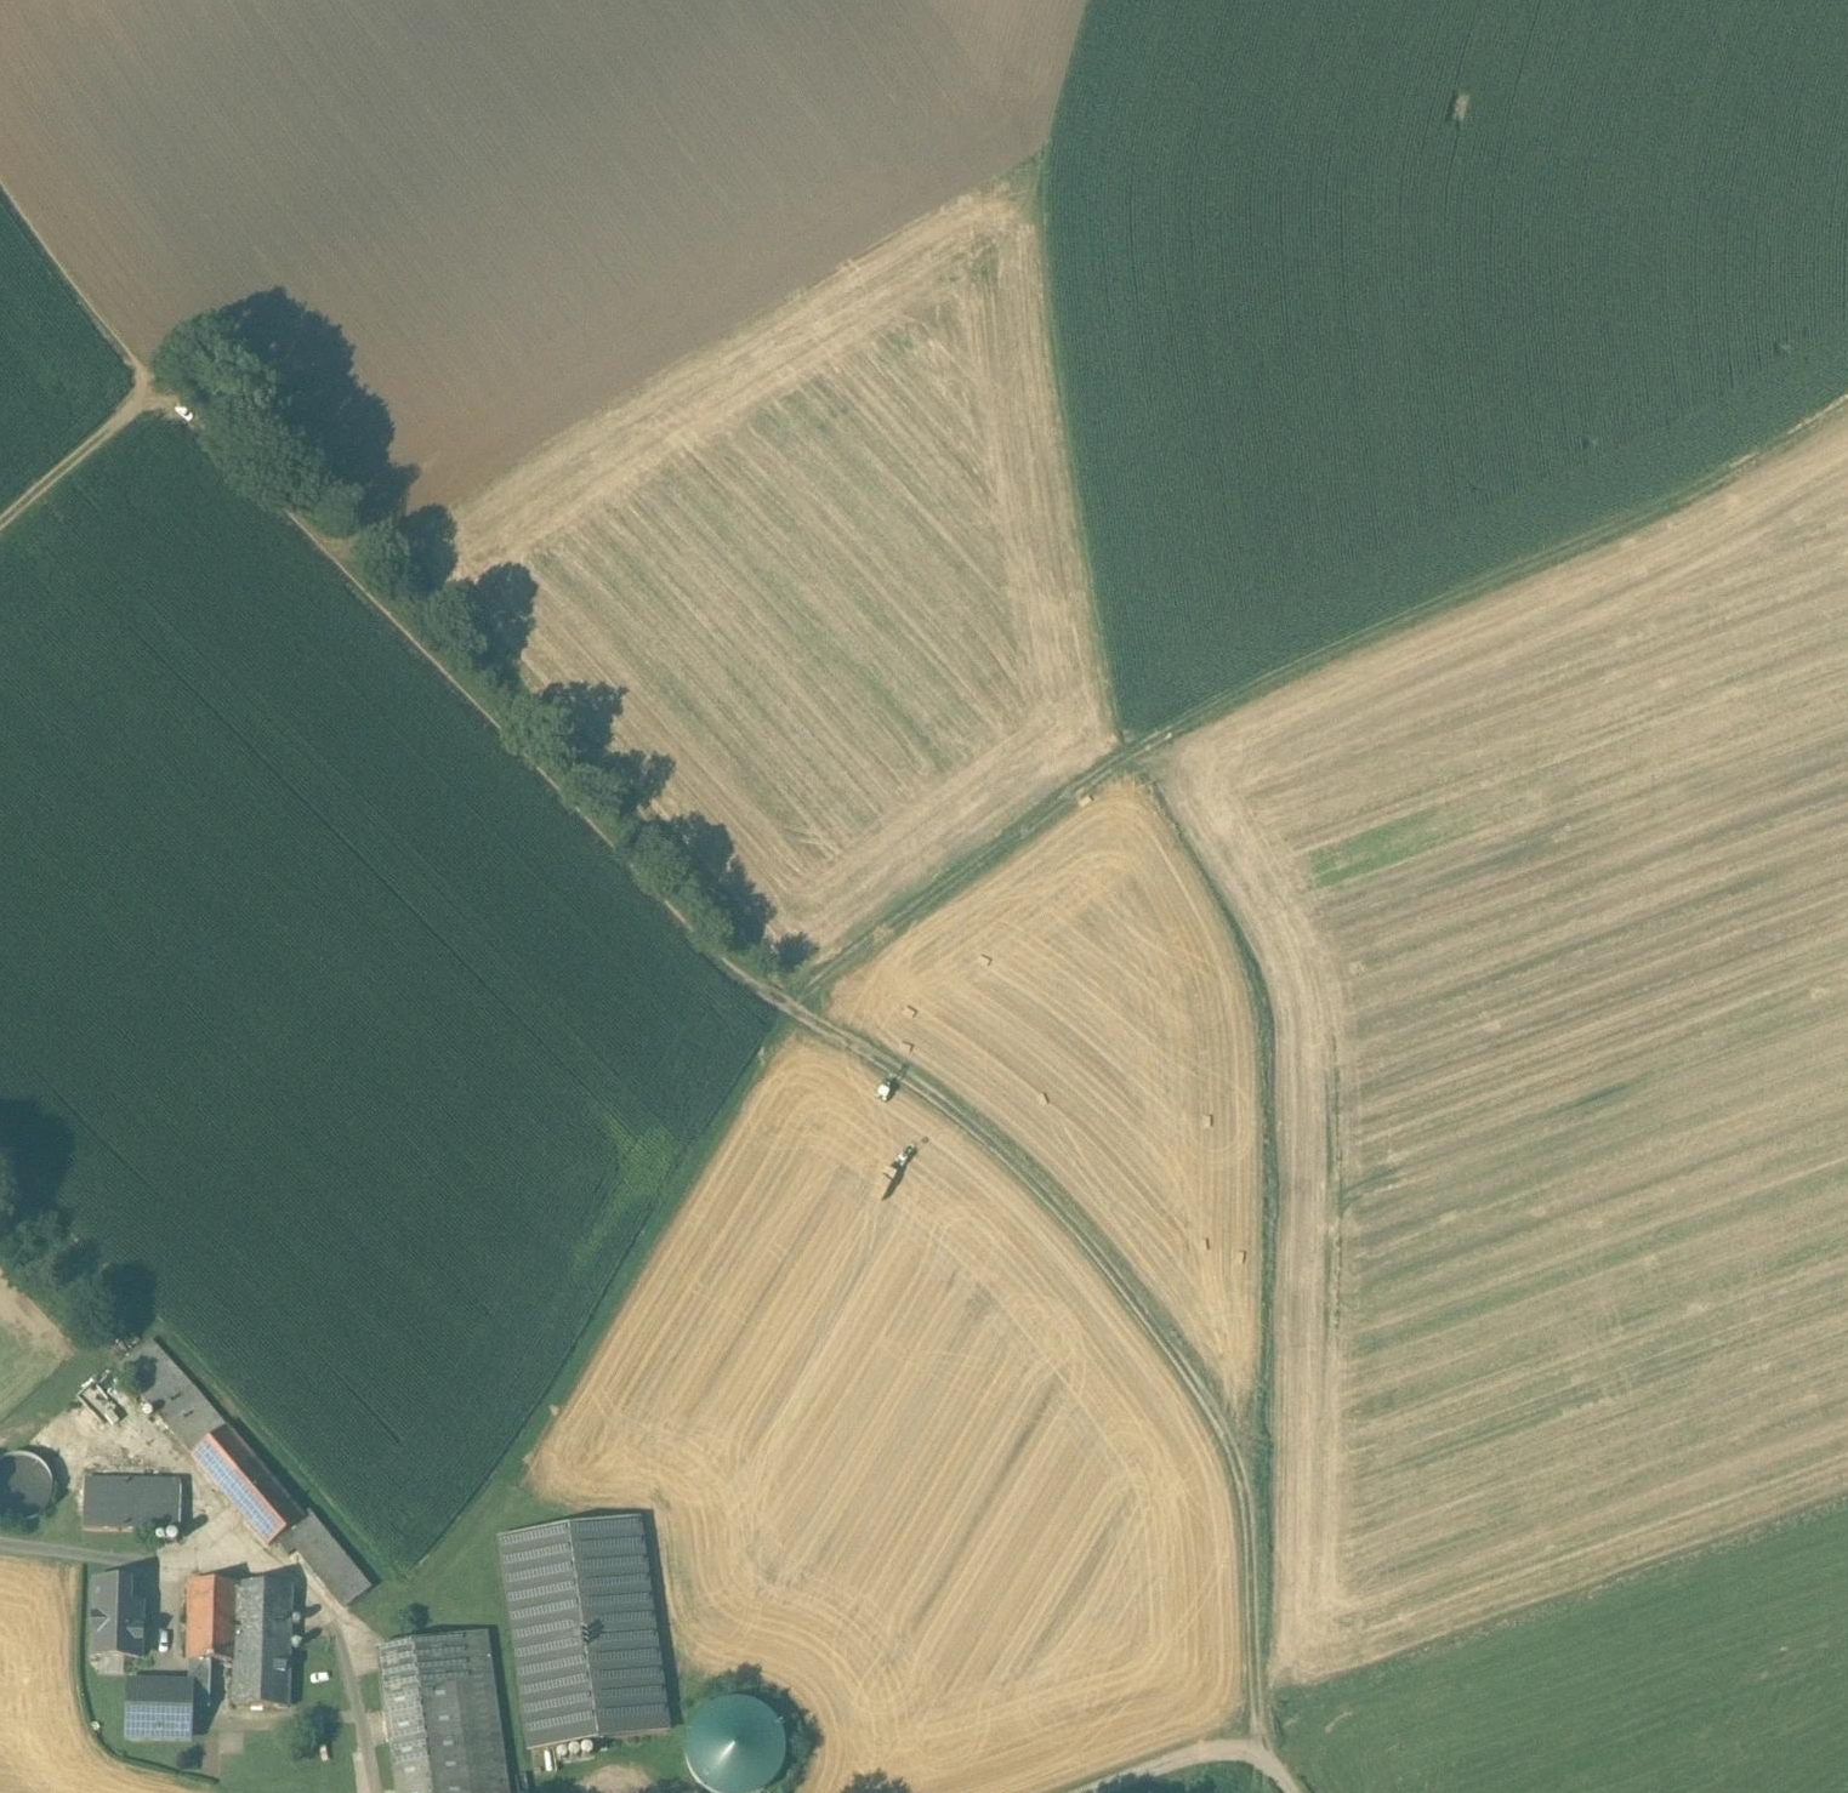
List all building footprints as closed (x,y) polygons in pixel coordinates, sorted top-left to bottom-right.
[(226,1428),(151,1341),(116,1367),(191,1455),(226,1428)] [(303,1518),(226,1428),(191,1455),(268,1546),(276,1541),(304,1519),(303,1518)] [(29,1455),(23,1454),(18,1454),(12,1455),(8,1456),(4,1458),(0,1460),(0,1517),(4,1519),(9,1521),(14,1522),(20,1522),(25,1522),(29,1521),(34,1519),(39,1516),(42,1514),(46,1510),(49,1505),(51,1501),(52,1496),(53,1493),(53,1488),(53,1481),(51,1477),(50,1474),(48,1469),(43,1464),(40,1461),(36,1459),(33,1457),(29,1455)] [(181,1481),(84,1479),(83,1529),(179,1530),(181,1481)] [(371,1589),(310,1513),(303,1518),(304,1519),(316,1535),(346,1572),(364,1595),(371,1589)] [(304,1519),(276,1541),(288,1556),(299,1548),(316,1535),(304,1519)] [(635,1519),(501,1538),(530,1752),(667,1733),(635,1519)] [(316,1535),(299,1548),(328,1586),(346,1572),(316,1535)] [(346,1572),(328,1586),(346,1608),(364,1595),(346,1572)] [(129,1583),(95,1582),(94,1618),(94,1619),(94,1632),(93,1632),(93,1633),(94,1633),(93,1656),(140,1658),(141,1641),(141,1639),(141,1632),(142,1632),(142,1630),(141,1630),(142,1605),(128,1605),(129,1583)] [(292,1587),(192,1582),(189,1660),(234,1662),(232,1706),(288,1709),(292,1587)] [(377,1647),(383,1696),(455,1686),(470,1792),(509,1792),(487,1632),(377,1647)] [(189,1689),(153,1689),(153,1685),(129,1684),(128,1737),(189,1739),(190,1700),(209,1700),(210,1675),(189,1675),(189,1689)] [(383,1696),(396,1792),(470,1792),(455,1686),(383,1696)] [(694,1779),(710,1792),(756,1792),(767,1786),(779,1769),(783,1749),(779,1729),(766,1713),(748,1703),(728,1701),(712,1706),(698,1716),(688,1730),(684,1747),(686,1764),(694,1779)]
